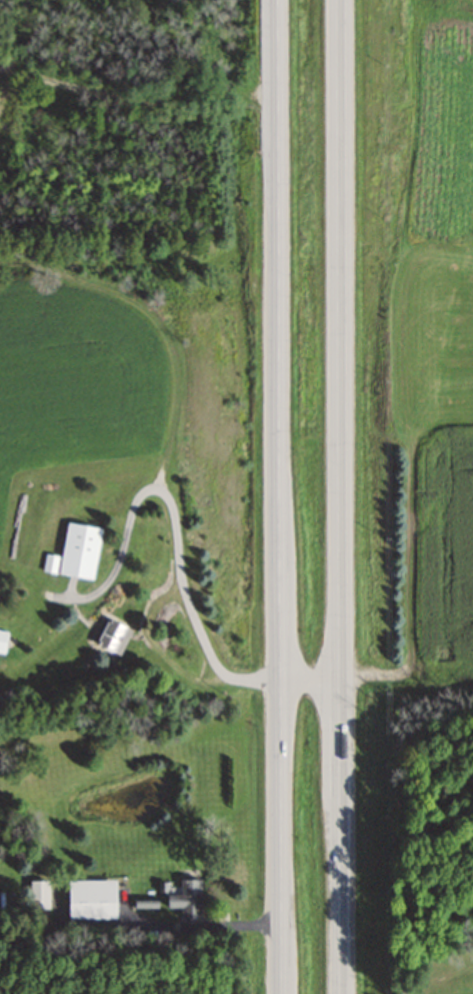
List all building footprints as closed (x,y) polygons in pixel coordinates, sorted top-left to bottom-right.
[(99,528),(65,523),(57,574),(90,580),(99,528)] [(128,630),(103,619),(91,646),(116,657),(128,630)] [(199,879),(178,879),(178,895),(166,895),(166,907),(179,907),(179,920),(199,920),(199,879)] [(114,880),(66,880),(66,919),(114,919),(114,880)] [(29,881),(29,907),(46,907),(46,881),(29,881)] [(213,935),(213,922),(193,922),(193,935),(213,935)]
